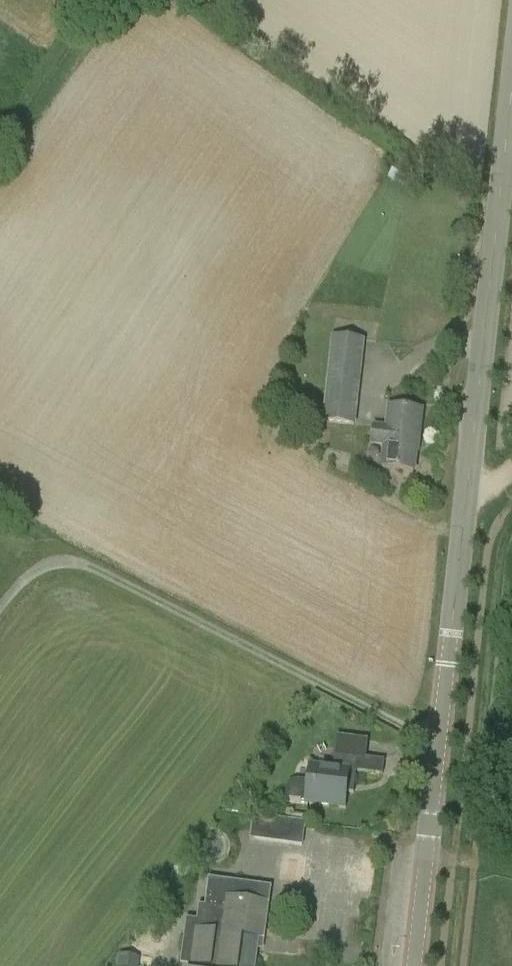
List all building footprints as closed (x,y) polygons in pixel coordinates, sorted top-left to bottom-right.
[(352,402),(356,363),(362,364),(364,341),(335,338),(325,421),(354,425),(357,403),(352,402)] [(420,412),(423,412),(423,411),(390,407),(387,429),(374,427),(372,445),(385,446),(382,468),(414,471),(414,470),(413,470),(415,452),(418,452),(419,439),(417,438),(420,412)] [(311,765),(309,782),(304,782),(299,781),(293,782),(288,785),(287,789),(285,801),(345,808),(349,779),(357,780),(358,772),(383,775),(385,762),(335,755),(334,768),(311,765)] [(306,823),(253,816),(253,810),(224,807),(222,823),(251,827),(250,841),(303,847),(304,836),(306,823)] [(269,887),(209,879),(205,906),(200,906),(198,921),(187,919),(187,920),(189,920),(183,964),(181,964),(181,965),(189,965),(254,965),(256,950),(253,949),(255,939),(263,940),(263,939),(262,938),(266,904),(268,904),(268,903),(267,903),(269,887)]
